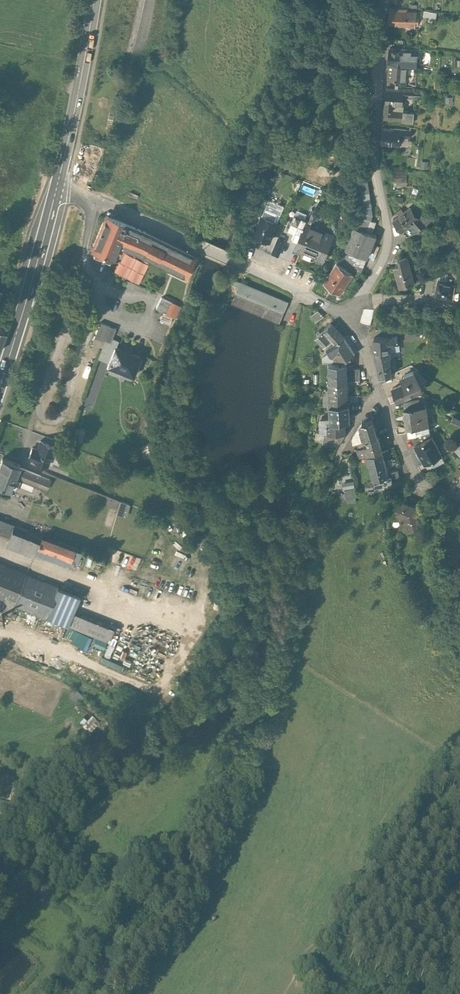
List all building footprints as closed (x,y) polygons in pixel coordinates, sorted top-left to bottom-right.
[(424,4),(423,10),(437,13),(438,7),(424,4)] [(388,21),(416,24),(418,8),(402,6),(401,7),(390,6),(388,21)] [(391,46),(389,61),(408,62),(416,63),(417,47),(402,46),(402,47),(391,46)] [(406,78),(408,62),(389,61),(388,76),(406,78)] [(398,87),(387,86),(384,116),(413,118),(414,109),(396,108),(397,102),(403,102),(404,93),(420,95),(421,88),(398,86),(398,87)] [(382,141),(400,142),(401,133),(410,134),(411,127),(395,125),(395,127),(383,126),(382,141)] [(393,177),(408,178),(408,167),(393,167),(393,177)] [(367,178),(355,180),(360,208),(360,211),(373,215),(372,206),(367,178)] [(270,241),(274,233),(278,222),(278,221),(285,205),(269,199),(260,221),(257,222),(256,226),(257,229),(255,234),(270,241)] [(393,220),(402,231),(412,223),(419,231),(436,217),(429,208),(425,211),(427,213),(423,216),(421,213),(418,216),(410,206),(393,220)] [(292,237),(299,240),(305,224),(306,224),(307,221),(306,220),(308,215),(297,211),(289,229),(294,232),(292,237)] [(371,221),(373,215),(360,211),(358,217),(371,221)] [(144,230),(106,216),(94,247),(114,255),(116,251),(119,252),(123,249),(125,246),(139,251),(186,275),(195,256),(144,230)] [(376,237),(372,235),(376,223),(371,221),(358,217),(343,254),(362,272),(368,258),(375,261),(381,247),(374,244),(376,237)] [(285,224),(278,221),(278,222),(274,233),(280,235),(285,224)] [(333,236),(306,224),(305,224),(299,240),(295,250),(323,262),(333,236)] [(278,254),(285,238),(280,236),(273,252),(278,254)] [(413,284),(407,258),(399,260),(400,266),(395,267),(398,278),(400,287),(413,284)] [(324,283),(341,295),(354,276),(337,264),(324,283)] [(435,294),(453,297),(456,278),(447,276),(446,282),(437,280),(435,294)] [(238,290),(285,311),(289,302),(241,282),(238,290)] [(280,322),(285,311),(238,290),(233,302),(280,322)] [(173,302),(162,297),(157,308),(167,313),(173,302)] [(315,322),(324,315),(318,308),(310,316),(315,322)] [(319,335),(316,337),(324,345),(332,339),(335,343),(344,338),(331,323),(329,324),(325,320),(321,324),(325,329),(319,335)] [(97,358),(109,363),(115,347),(116,347),(119,340),(112,338),(116,328),(100,322),(92,343),(101,346),(97,358)] [(374,338),(375,353),(380,379),(392,377),(388,346),(397,345),(397,337),(374,338)] [(344,338),(335,343),(340,350),(346,361),(355,355),(344,338)] [(335,362),(346,361),(340,350),(335,343),(328,347),(335,362)] [(139,356),(116,347),(115,347),(109,363),(108,365),(128,372),(130,372),(131,371),(133,370),(135,369),(139,356)] [(329,364),(330,382),(347,382),(347,381),(347,369),(346,363),(329,364)] [(360,368),(347,369),(347,381),(360,381),(360,368)] [(421,392),(414,373),(404,376),(402,382),(403,385),(392,389),(397,401),(421,392)] [(330,382),(331,403),(347,403),(347,382),(330,382)] [(456,405),(448,401),(445,408),(453,411),(456,405)] [(331,415),(332,420),(346,420),(350,419),(349,403),(347,403),(331,403),(331,415)] [(407,429),(409,429),(429,427),(426,407),(404,409),(407,429)] [(346,431),(346,420),(332,420),(331,415),(322,415),(323,431),(325,431),(324,441),(338,444),(346,431)] [(459,428),(459,420),(454,417),(451,424),(459,428)] [(359,426),(364,440),(378,436),(373,419),(362,421),(359,426)] [(353,436),(351,444),(364,440),(359,426),(353,436)] [(430,432),(429,427),(409,429),(410,436),(430,432)] [(364,444),(364,446),(366,454),(382,450),(378,436),(364,440),(365,444),(364,444)] [(441,456),(431,437),(415,446),(420,455),(421,455),(426,464),(441,456)] [(28,458),(47,466),(55,447),(40,441),(37,449),(32,448),(28,458)] [(459,442),(451,450),(459,459),(459,442)] [(71,447),(60,443),(57,450),(68,454),(71,447)] [(359,456),(366,454),(364,446),(357,447),(359,456)] [(389,449),(382,451),(384,458),(391,457),(389,449)] [(388,476),(384,458),(382,451),(382,450),(366,454),(368,462),(369,462),(372,469),(373,478),(388,476)] [(2,458),(0,463),(0,486),(11,490),(15,478),(47,490),(51,480),(19,467),(20,465),(2,458)] [(391,475),(388,476),(373,478),(374,479),(365,480),(366,488),(383,487),(401,484),(399,470),(391,472),(391,475)] [(354,478),(343,479),(344,487),(355,486),(354,478)] [(403,517),(405,525),(420,520),(416,508),(399,499),(392,512),(403,517)] [(116,514),(127,515),(129,502),(118,501),(116,514)] [(10,536),(6,546),(33,557),(36,549),(77,565),(82,551),(42,535),(41,536),(38,545),(15,536),(19,527),(0,520),(0,532),(10,536)] [(423,528),(420,520),(405,525),(408,532),(423,528)] [(33,523),(30,532),(41,536),(42,535),(44,528),(33,523)] [(30,532),(19,527),(15,536),(38,545),(41,536),(30,532)] [(111,558),(132,565),(131,567),(138,569),(141,559),(114,549),(111,558)] [(108,641),(113,631),(72,614),(79,596),(0,565),(0,610),(9,614),(14,603),(108,641)] [(80,720),(90,730),(100,720),(92,713),(87,718),(84,715),(80,720)]
